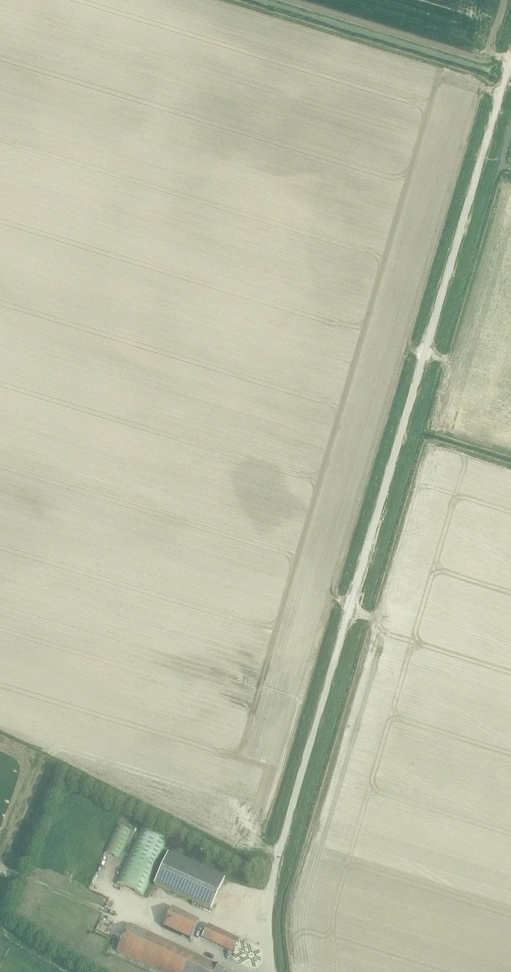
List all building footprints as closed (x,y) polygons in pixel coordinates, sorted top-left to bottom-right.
[(116,825),(104,853),(119,859),(131,831),(116,825)] [(140,828),(115,883),(144,896),(168,841),(140,828)] [(155,885),(210,910),(224,880),(169,855),(155,885)] [(171,909),(163,928),(190,940),(198,921),(171,909)] [(212,964),(129,925),(116,952),(159,971),(224,971),(211,966),(212,964)] [(208,926),(202,938),(233,952),(239,941),(208,926)]
